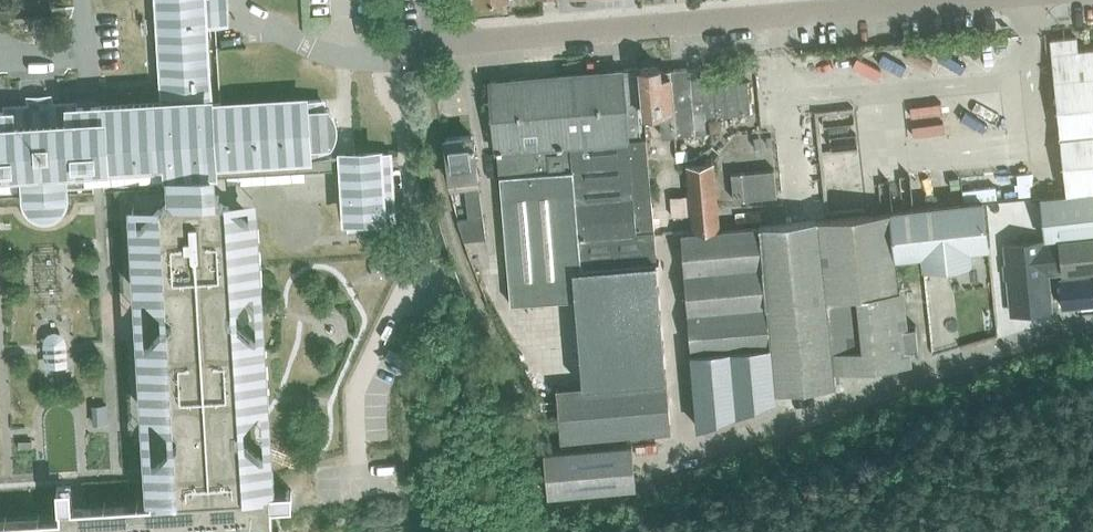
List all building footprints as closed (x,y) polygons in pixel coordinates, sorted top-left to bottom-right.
[(146,510),(148,531),(273,531),(272,505),(292,504),(291,489),(271,490),(269,468),(242,443),(234,444),(233,422),(240,422),(265,394),(262,349),(229,320),(228,308),(258,275),(255,230),(227,206),(220,206),(219,194),(213,195),(212,176),(344,167),(347,215),(370,213),(370,222),(390,221),(386,152),(324,156),(324,145),(330,145),(332,142),(334,137),(335,130),(335,123),(333,117),(330,111),(327,109),(320,109),(319,100),(207,106),(202,22),(217,21),(215,0),(160,0),(166,96),(53,102),(52,92),(25,93),(26,102),(2,103),(2,105),(0,105),(0,192),(21,191),(22,198),(23,202),(26,207),(29,211),(37,215),(40,215),(44,216),(49,216),(54,215),(59,211),(62,209),(66,203),(67,199),(68,195),(75,195),(75,188),(171,182),(172,195),(134,237),(137,283),(164,307),(172,307),(174,328),(166,329),(141,356),(144,401),(177,431),(178,442),(149,475),(150,499),(146,499),(146,510)] [(1066,194),(1092,191),(1092,48),(1076,50),(1075,37),(1051,39),(1055,79),(1066,194)] [(674,136),(669,70),(659,71),(658,67),(639,68),(643,114),(658,112),(660,136),(673,135),(673,136),(674,136)] [(689,68),(669,70),(674,136),(705,133),(703,117),(704,117),(701,85),(700,69),(689,70),(689,68)] [(556,388),(558,407),(561,441),(671,432),(646,137),(640,137),(637,98),(625,99),(622,70),(489,81),(495,151),(497,151),(510,302),(574,296),(582,386),(556,388)] [(747,81),(701,85),(704,117),(749,112),(747,81)] [(720,119),(709,120),(710,131),(716,131),(721,126),(720,119)] [(472,134),(445,138),(452,185),(464,183),(465,195),(468,217),(456,218),(459,224),(464,240),(485,237),(483,215),(482,211),(477,182),(478,181),(474,147),(475,147),(474,143),(473,143),(472,134)] [(675,150),(676,159),(688,158),(687,149),(675,150)] [(685,164),(688,194),(690,214),(691,231),(719,228),(713,161),(685,164)] [(730,173),(732,200),(775,196),(773,169),(730,173)] [(1044,242),(1047,272),(1063,270),(1061,240),(1092,236),(1092,191),(1066,194),(1041,196),(1046,242),(1044,242)] [(671,216),(690,214),(688,194),(669,196),(671,216)] [(985,201),(894,211),(898,258),(923,255),(924,268),(926,268),(926,266),(943,264),(943,266),(973,263),(972,250),(990,248),(985,201)] [(667,210),(655,211),(656,223),(668,222),(667,210)] [(835,381),(836,385),(836,380),(837,380),(837,376),(838,372),(838,368),(909,361),(908,347),(917,347),(915,325),(904,326),(898,258),(894,211),(817,218),(834,381),(835,381)] [(758,223),(758,225),(762,266),(766,305),(770,344),(770,346),(774,390),(836,385),(835,381),(834,381),(817,218),(785,221),(758,223)] [(680,232),(683,274),(762,266),(758,225),(719,228),(691,231),(680,232)] [(1061,240),(1063,270),(1092,267),(1092,236),(1061,240)] [(1047,272),(1044,242),(1044,240),(1006,243),(1013,312),(1051,308),(1047,272)] [(683,274),(687,313),(766,305),(762,266),(683,274)] [(1060,279),(1063,307),(1092,304),(1092,275),(1060,279)] [(691,352),(731,348),(770,344),(766,305),(687,313),(691,352)] [(46,338),(45,342),(46,364),(64,363),(63,341),(62,337),(58,334),(53,333),(49,334),(46,338)] [(770,344),(731,348),(737,412),(775,398),(774,390),(770,346),(770,344)] [(731,348),(691,352),(698,427),(737,412),(731,348)] [(544,451),(546,479),(548,495),(636,488),(632,444),(544,451)] [(374,502),(374,505),(375,513),(401,511),(401,500),(374,502)] [(146,510),(73,516),(71,516),(71,525),(0,529),(0,531),(148,531),(146,510)]
